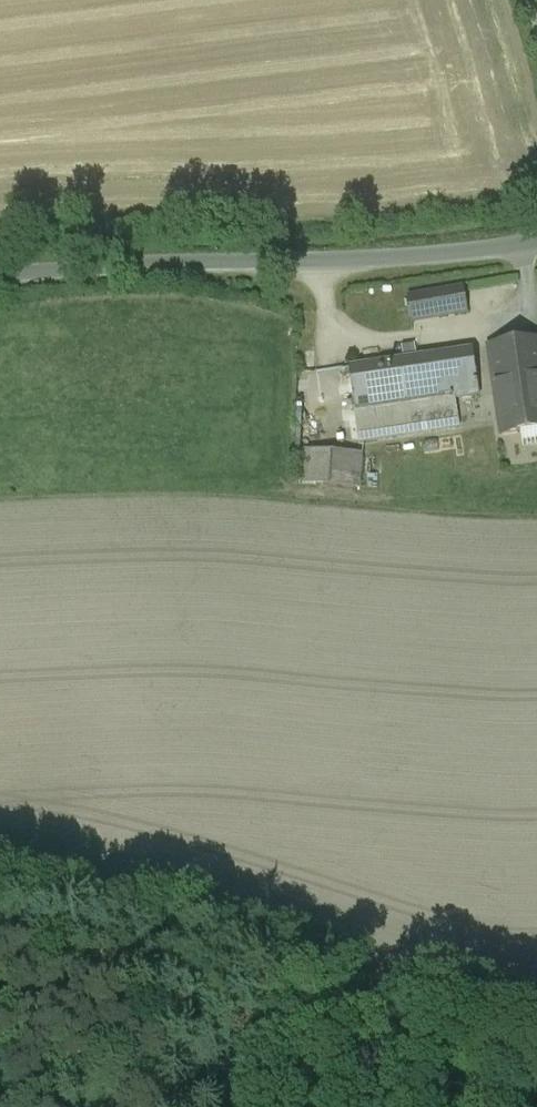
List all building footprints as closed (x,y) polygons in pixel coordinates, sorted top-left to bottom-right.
[(463,288),(408,298),(412,321),(467,311),(463,288)] [(489,347),(489,348),(490,348),(494,378),(496,393),(502,434),(536,428),(536,340),(489,347)] [(473,350),(349,368),(360,440),(458,425),(454,399),(496,393),(494,378),(477,380),(473,350)] [(359,458),(312,456),(310,487),(358,489),(359,458)]
